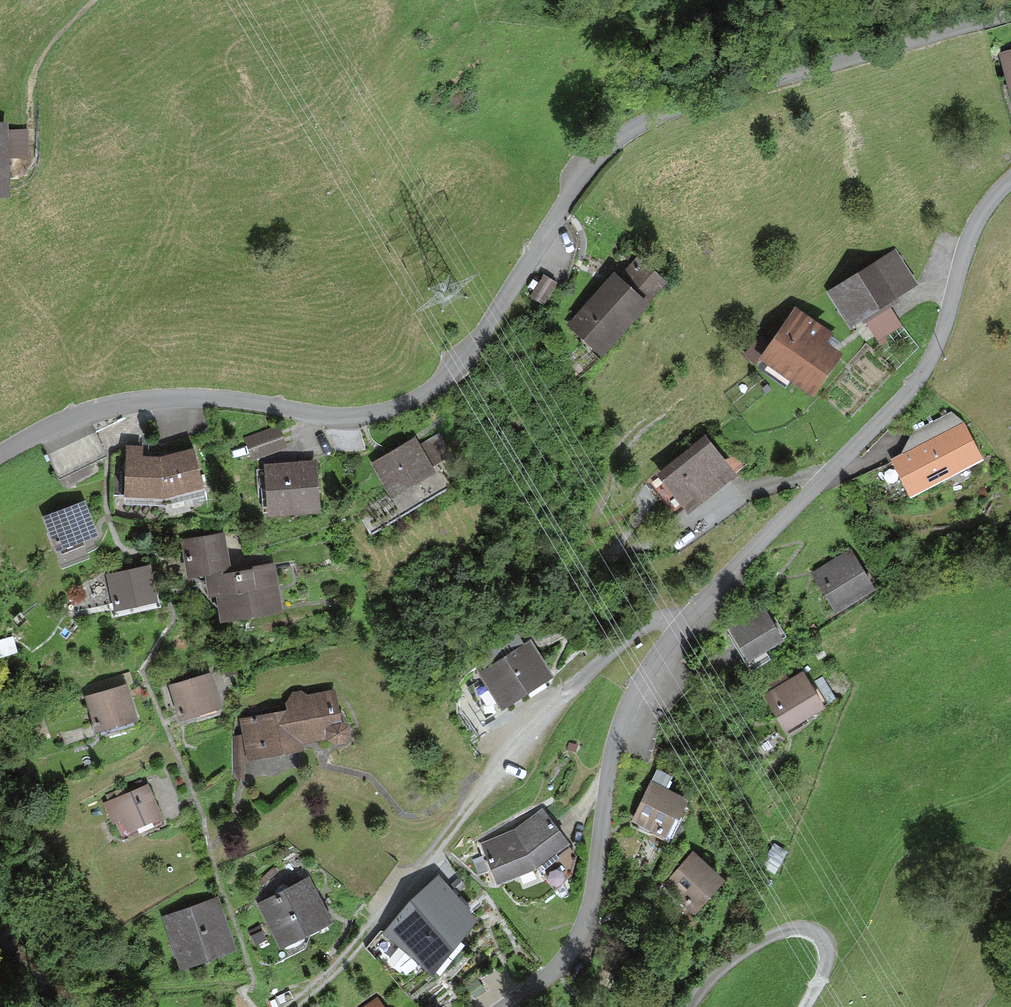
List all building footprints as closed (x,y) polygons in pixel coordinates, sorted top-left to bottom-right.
[(998,51),(1010,96),(1010,48),(998,51)] [(0,121),(0,192),(9,192),(7,121),(0,121)] [(916,282),(894,247),(828,290),(850,324),(916,282)] [(619,273),(613,268),(566,322),(600,352),(665,277),(637,253),(619,273)] [(831,329),(795,304),(759,356),(812,393),(843,350),(825,338),(831,329)] [(901,452),(891,457),(909,493),(983,455),(964,419),(952,410),(914,428),(901,452)] [(279,422),(244,434),(251,457),(287,445),(279,422)] [(95,431),(48,452),(62,486),(93,472),(88,463),(106,453),(96,433),(95,431)] [(420,442),(415,435),(371,462),(404,515),(448,487),(433,463),(451,452),(438,431),(420,442)] [(733,469),(706,435),(655,475),(683,509),(733,469)] [(139,442),(126,441),(125,502),(165,501),(205,491),(193,444),(160,453),(142,452),(143,442),(139,442)] [(316,458),(265,462),(268,511),(319,508),(316,458)] [(84,499),(42,513),(55,550),(97,535),(84,499)] [(187,574),(206,571),(208,593),(216,593),(219,619),(282,608),(274,560),(231,567),(224,531),(180,537),(187,574)] [(821,564),(810,570),(836,610),(876,585),(851,547),(821,564)] [(149,562),(105,572),(115,609),(158,599),(149,562)] [(764,601),(728,624),(748,657),(785,635),(764,601)] [(553,673),(530,638),(524,642),(516,630),(476,656),(485,668),(478,672),(502,707),(553,673)] [(825,704),(803,669),(763,692),(785,729),(825,704)] [(210,671),(169,684),(180,718),(221,705),(210,671)] [(126,682),(82,694),(92,729),(136,717),(126,682)] [(286,708),(239,717),(242,733),(232,736),(232,779),(244,779),(244,759),(305,747),(304,741),(327,735),(335,740),(345,741),(350,732),(348,722),(341,718),(335,688),(307,692),(301,688),(292,689),(284,700),(286,708)] [(689,795),(651,778),(630,820),(668,837),(689,795)] [(147,781),(104,801),(112,822),(122,819),(127,830),(163,814),(147,781)] [(542,810),(516,830),(535,865),(566,840),(542,810)] [(497,879),(535,865),(516,830),(483,842),(497,879)] [(725,875),(693,849),(662,884),(694,910),(725,875)] [(306,875),(256,902),(281,946),(331,919),(306,875)] [(472,916),(437,878),(412,909),(408,906),(387,931),(431,967),(472,916)] [(216,895),(162,914),(179,968),(236,946),(216,895)] [(376,995),(360,1006),(384,1006),(376,995)]
